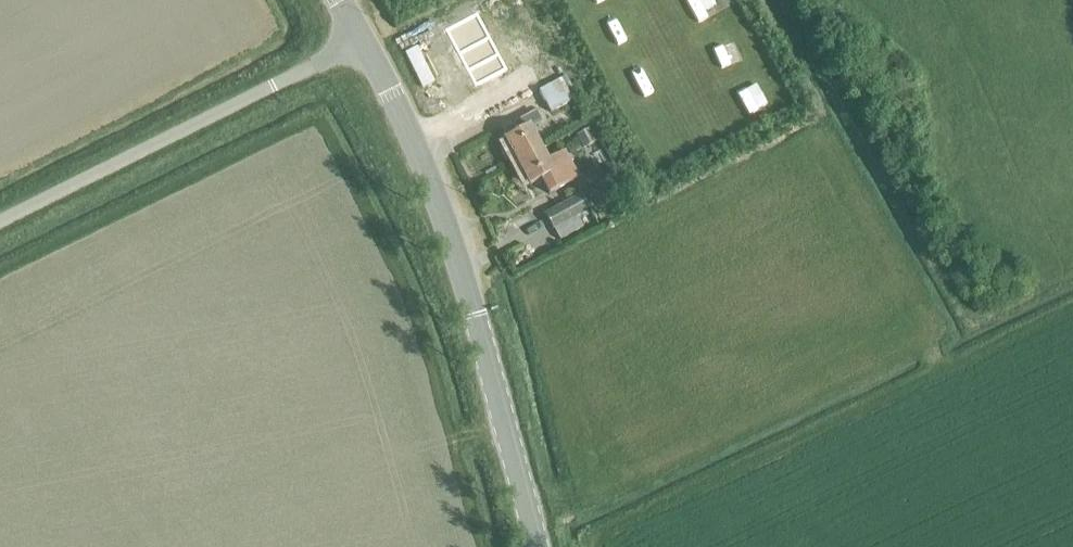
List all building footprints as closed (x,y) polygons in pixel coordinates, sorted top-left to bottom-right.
[(713,26),(724,52),(746,43),(735,17),(713,26)] [(509,73),(477,19),(445,33),(475,88),(509,73)] [(753,98),(771,86),(759,67),(740,79),(753,98)] [(537,91),(550,113),(572,100),(559,77),(537,91)] [(517,163),(542,149),(529,125),(539,119),(534,111),(512,123),(517,131),(504,138),(517,163)] [(542,149),(517,163),(529,185),(541,178),(546,187),(549,192),(577,178),(563,151),(548,159),(542,149)] [(544,214),(553,229),(588,209),(580,195),(544,214)]
